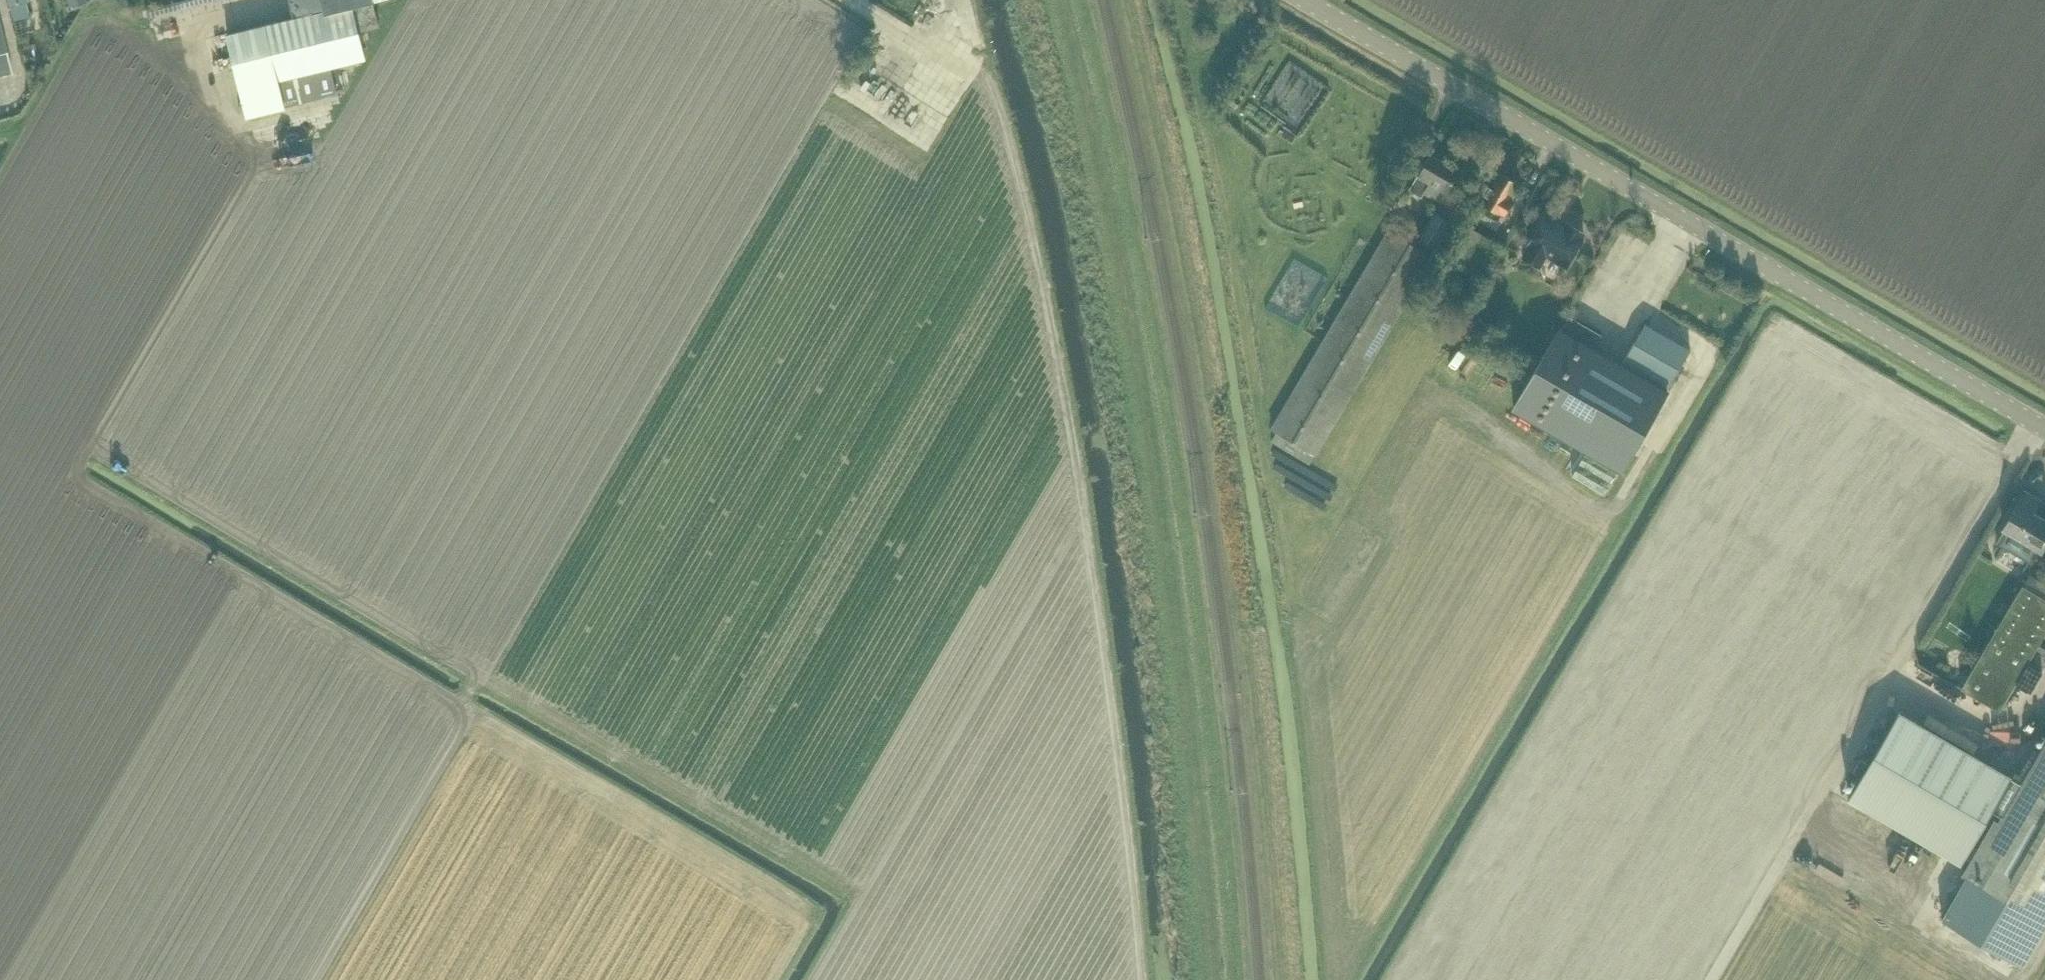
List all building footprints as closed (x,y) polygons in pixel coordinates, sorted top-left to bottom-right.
[(26,1),(28,1),(27,0),(6,0),(8,5),(10,5),(14,19),(29,16),(26,1)] [(34,30),(51,26),(45,0),(40,0),(28,3),(34,30)] [(295,17),(228,34),(248,117),(339,94),(333,67),(368,59),(361,32),(381,27),(375,2),(383,0),(291,0),(295,17)] [(12,73),(0,23),(0,76),(12,73)] [(1449,195),(1463,170),(1432,153),(1411,189),(1422,195),(1423,192),(1436,198),(1441,190),(1449,195)] [(1519,183),(1510,178),(1500,172),(1484,201),(1486,203),(1482,210),(1494,216),(1498,209),(1505,213),(1513,199),(1511,198),(1519,183)] [(1420,236),(1415,244),(1388,228),(1271,428),(1277,432),(1272,440),(1307,460),(1311,452),(1317,455),(1435,256),(1434,255),(1454,222),(1434,209),(1419,236),(1420,236)] [(1530,245),(1523,257),(1540,266),(1547,254),(1567,266),(1583,238),(1581,237),(1584,232),(1568,223),(1565,228),(1545,216),(1529,244),(1530,245)] [(1570,314),(1560,326),(1512,409),(1623,473),(1670,390),(1668,389),(1691,349),(1646,323),(1623,363),(1594,347),(1602,333),(1570,314)] [(2042,552),(2044,546),(2044,518),(2033,511),(2040,500),(2026,490),(2003,529),(2042,552)] [(1976,556),(1965,575),(1974,579),(1984,561),(1976,556)] [(2044,635),(2044,582),(2030,573),(2023,584),(1962,688),(2000,711),(2044,635)] [(1900,709),(1849,797),(1949,856),(1961,863),(1992,809),(2001,815),(2021,780),(1900,709)] [(1999,820),(1983,847),(1966,876),(1968,877),(1944,920),(2020,963),(2044,919),(2044,738),(2026,772),(2021,780),(2001,815),(1999,820)]
